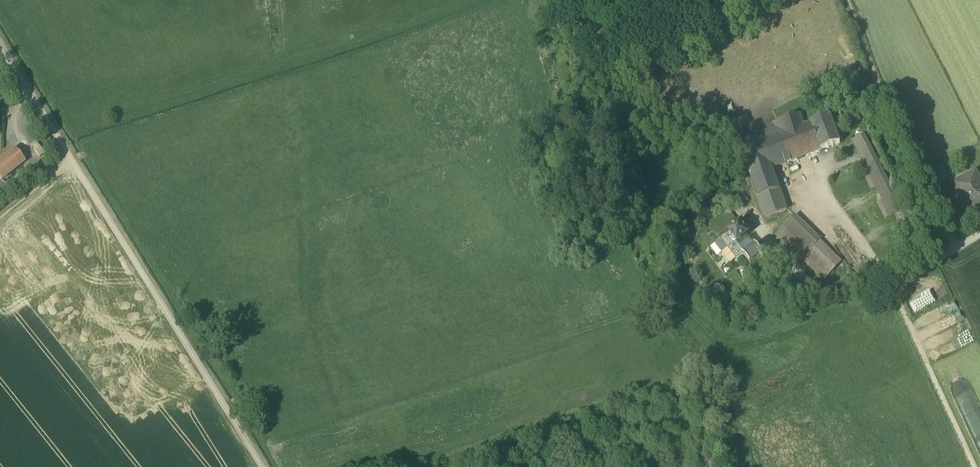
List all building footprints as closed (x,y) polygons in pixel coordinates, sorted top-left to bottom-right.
[(897,112),(904,127),(911,124),(905,108),(897,112)] [(741,148),(758,198),(780,191),(773,170),(821,152),(818,143),(811,124),(804,127),(800,115),(776,123),(775,125),(776,129),(760,135),(762,140),(741,148)] [(821,152),(840,145),(837,137),(830,118),(811,124),(818,143),(821,152)] [(883,201),(891,216),(902,210),(864,135),(853,141),(869,172),(876,187),(883,201)] [(44,154),(35,143),(31,147),(39,158),(44,154)] [(1,182),(25,163),(15,151),(0,162),(0,180),(1,182)] [(937,170),(943,181),(955,174),(949,163),(937,170)] [(871,190),(876,187),(869,172),(863,175),(871,190)] [(969,213),(978,208),(975,203),(979,201),(979,180),(976,172),(952,185),(958,195),(959,195),(969,213)] [(787,211),(780,191),(758,198),(765,218),(787,211)] [(886,218),(891,216),(883,201),(878,203),(886,218)] [(709,225),(716,235),(719,233),(736,220),(728,211),(709,225)] [(794,217),(783,229),(809,254),(820,243),(794,217)] [(736,220),(719,233),(723,238),(740,226),(736,220)] [(747,236),(740,227),(721,241),(715,246),(722,255),(723,254),(731,265),(736,261),(741,257),(746,262),(751,267),(761,259),(762,260),(764,260),(765,259),(766,257),(765,256),(764,255),(763,254),(761,255),(756,247),(755,248),(745,256),(736,244),(746,237),(747,236)] [(841,263),(820,243),(809,254),(783,229),(777,235),(824,281),(841,263)] [(745,256),(755,248),(746,237),(736,244),(745,256)] [(755,281),(751,268),(739,272),(743,285),(755,281)] [(917,318),(937,359),(975,340),(955,300),(917,318)] [(961,347),(966,357),(979,351),(975,341),(961,347)]
